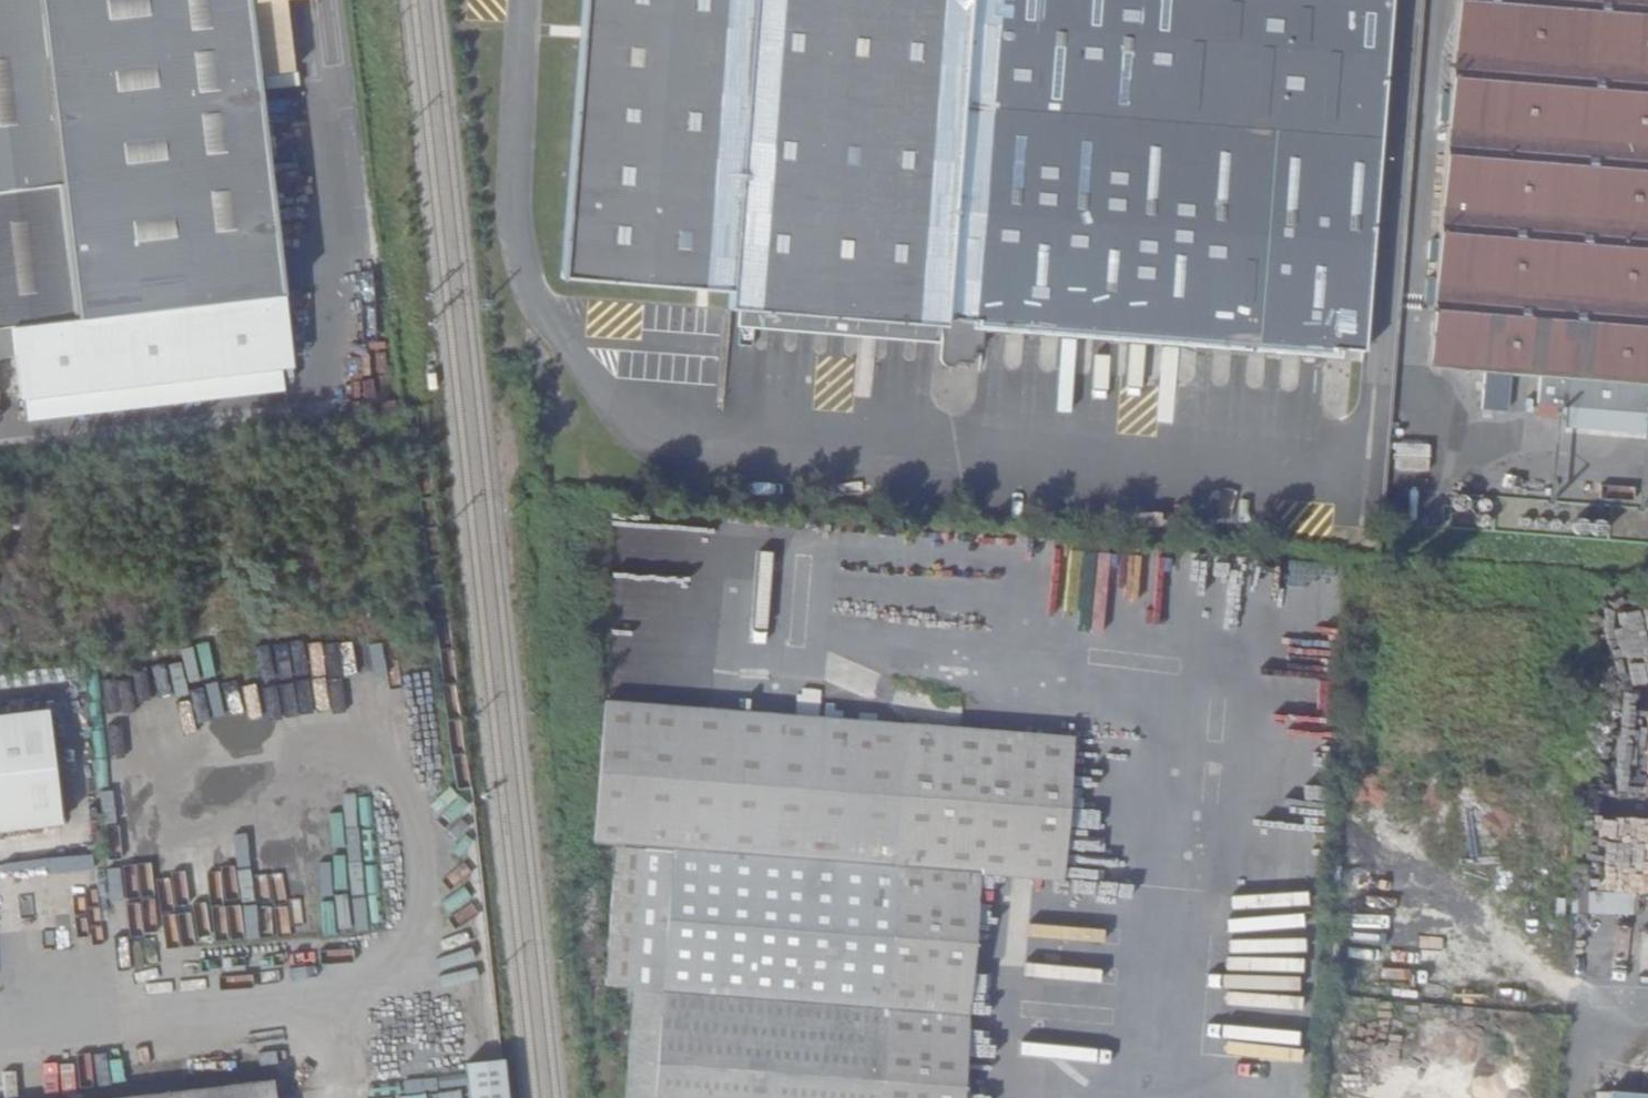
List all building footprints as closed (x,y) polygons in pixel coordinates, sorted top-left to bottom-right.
[(14,365),(11,337),(281,306),(257,86),(247,0),(0,0),(0,366),(14,365)] [(257,86),(293,82),(285,9),(316,6),(315,0),(247,0),(257,86)] [(1390,0),(586,0),(563,266),(732,280),(730,297),(938,315),(1357,351),(1390,0)] [(1428,368),(1534,377),(1531,406),(1643,415),(1647,416),(1647,0),(1459,0),(1428,368)] [(14,365),(19,409),(288,377),(281,306),(11,337),(14,365)] [(1390,469),(1424,470),(1425,442),(1391,441),(1390,469)] [(630,982),(629,996),(620,1097),(960,1097),(966,1023),(980,868),(1059,876),(1073,732),(605,692),(593,837),(612,839),(599,980),(630,982)] [(43,835),(30,717),(0,720),(0,840),(43,835)] [(479,1078),(481,1097),(505,1097),(502,1076),(479,1078)] [(479,1078),(464,1079),(466,1097),(481,1097),(479,1078)]
